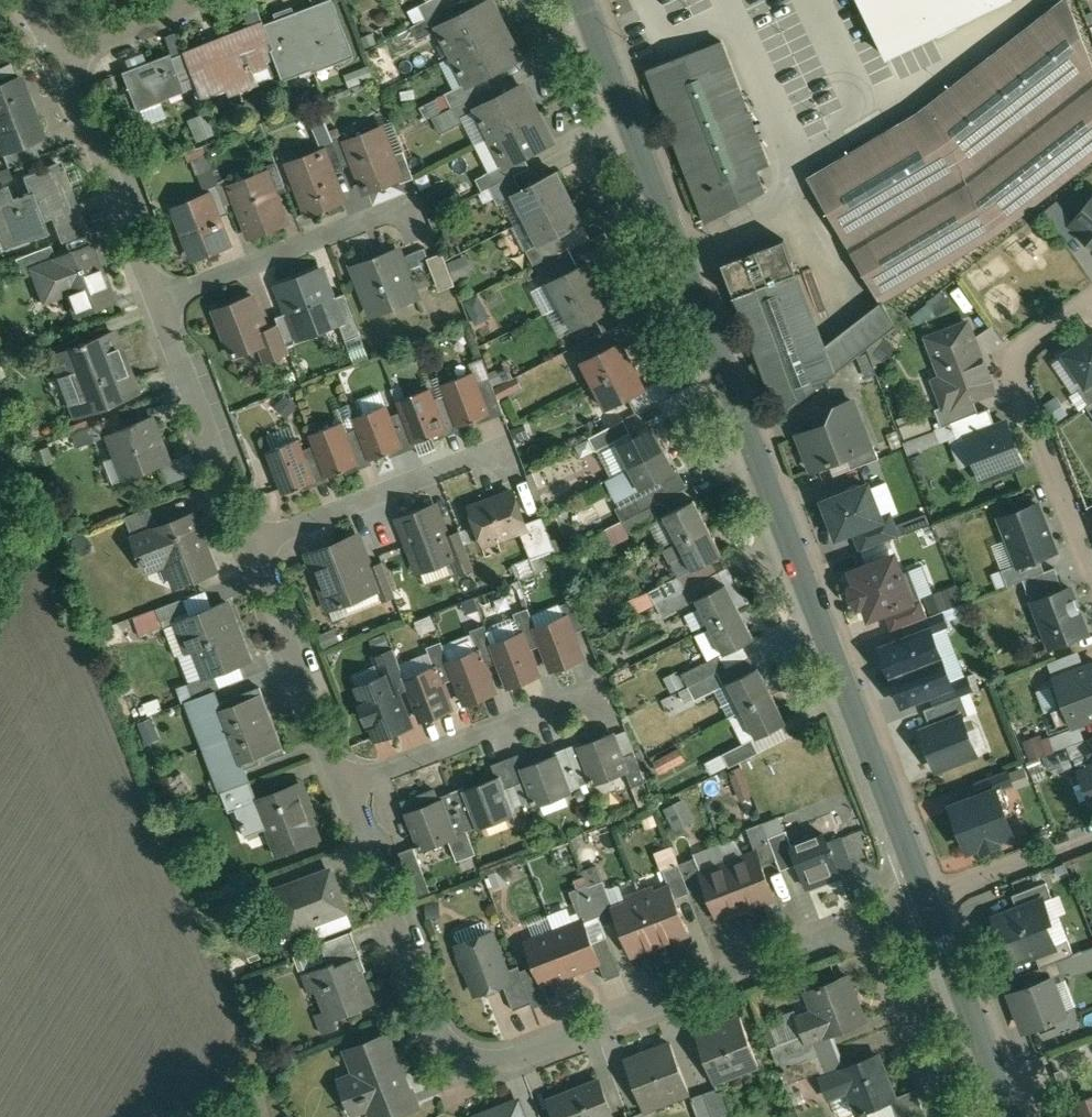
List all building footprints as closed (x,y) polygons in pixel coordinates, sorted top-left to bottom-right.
[(421,5),(428,19),(453,6),(465,0),(431,0),(429,1),(421,5)] [(920,113),(810,178),(882,301),(883,301),(1000,232),(1091,161),(1091,61),(1068,0),(1064,0),(951,82),(920,113)] [(889,57),(1009,0),(861,0),(889,57)] [(458,18),(444,25),(445,28),(450,37),(447,39),(449,43),(452,42),(458,54),(505,30),(490,1),(458,18)] [(333,2),(296,16),(297,19),(284,24),(283,21),(268,27),(275,46),(287,78),(314,67),(315,69),(353,54),(333,2)] [(428,19),(413,26),(420,40),(445,28),(444,25),(458,18),(453,6),(428,19)] [(266,22),(254,26),(264,51),(275,46),(268,27),(266,22)] [(225,40),(212,45),(211,43),(187,52),(197,78),(205,98),(237,86),(239,90),(259,83),(254,70),(269,64),(264,51),(254,26),(224,38),(225,40)] [(505,30),(458,54),(465,69),(462,70),(465,75),(467,74),(471,82),(472,83),(487,75),(519,58),(505,30)] [(722,41),(649,69),(707,222),(767,191),(757,169),(770,163),(722,41)] [(171,52),(123,71),(138,109),(186,90),(183,83),(173,57),(171,52)] [(187,52),(173,57),(183,83),(197,78),(187,52)] [(471,82),(448,94),(454,106),(492,87),(493,86),(487,75),(472,83),(471,82)] [(0,85),(0,133),(7,150),(33,140),(34,142),(44,138),(33,111),(30,112),(23,94),(25,93),(19,77),(0,85)] [(524,86),(499,99),(498,99),(481,108),(486,118),(484,120),(486,124),(488,122),(495,135),(538,113),(524,86)] [(492,87),(454,106),(454,107),(449,110),(455,122),(481,108),(498,99),(492,87)] [(190,119),(199,141),(215,134),(205,112),(190,119)] [(538,113),(495,135),(509,162),(509,163),(526,155),(552,141),(538,113)] [(393,156),(383,130),(351,142),(350,142),(358,162),(368,190),(401,177),(403,183),(416,178),(405,151),(393,156)] [(351,142),(347,132),(334,137),(336,141),(346,167),(358,162),(350,142),(351,142)] [(7,150),(2,152),(8,168),(39,156),(34,142),(33,140),(7,150)] [(336,141),(322,147),(324,154),(326,154),(334,175),(347,170),(346,167),(336,141)] [(324,154),(293,166),(311,213),(344,200),(334,175),(326,154),(324,154)] [(526,155),(509,163),(509,162),(487,173),(493,186),(532,167),(526,155)] [(289,191),(278,163),(264,168),(267,176),(269,175),(277,196),(289,191)] [(24,177),(30,193),(14,199),(9,187),(0,190),(0,225),(9,222),(18,244),(57,229),(55,226),(78,217),(58,164),(24,177)] [(558,171),(516,193),(529,219),(571,197),(558,171)] [(267,176),(236,188),(254,234),(286,221),(277,196),(269,175),(267,176)] [(220,184),(207,189),(210,196),(219,217),(231,213),(220,184)] [(210,196),(178,209),(197,256),(229,243),(219,217),(210,196)] [(571,197),(529,219),(541,243),(542,244),(562,234),(585,222),(571,197)] [(1074,224),(1085,233),(1083,235),(1091,242),(1091,202),(1074,224)] [(78,217),(55,226),(57,229),(61,241),(86,232),(80,216),(78,217)] [(529,219),(516,225),(528,250),(541,243),(529,219)] [(608,231),(573,250),(581,266),(591,261),(591,262),(617,249),(608,231)] [(562,234),(542,244),(541,243),(528,250),(536,265),(569,248),(562,234)] [(785,239),(722,261),(736,296),(798,271),(785,239)] [(51,245),(17,258),(23,274),(33,270),(32,267),(56,258),(51,245)] [(56,258),(32,267),(33,270),(45,301),(68,292),(76,314),(112,301),(91,245),(56,258)] [(400,252),(360,268),(376,308),(416,292),(400,252)] [(445,254),(432,259),(443,286),(455,281),(445,254)] [(581,266),(552,281),(564,305),(603,284),(591,262),(591,261),(581,266)] [(321,270),(281,285),(292,313),(302,339),(340,324),(342,323),(333,299),(321,270)] [(798,271),(736,296),(781,415),(897,326),(883,301),(882,301),(828,344),(798,271)] [(603,284),(564,305),(576,328),(598,317),(615,308),(615,307),(603,284)] [(463,301),(474,325),(491,317),(481,293),(463,301)] [(363,336),(347,294),(333,299),(342,323),(340,324),(347,342),(363,336)] [(254,295),(217,309),(235,356),(271,342),(272,341),(267,329),(254,295)] [(632,297),(615,307),(615,308),(598,317),(605,332),(640,313),(632,297)] [(292,313),(279,318),(281,324),(289,344),(302,339),(292,313)] [(640,313),(605,332),(613,346),(624,341),(625,343),(650,330),(640,313)] [(969,322),(930,337),(945,377),(937,380),(946,405),(948,408),(975,398),(995,390),(969,322)] [(281,324),(267,329),(272,341),(271,342),(277,358),(292,353),(289,344),(281,324)] [(113,332),(86,342),(85,340),(80,342),(81,343),(54,354),(63,376),(69,374),(79,399),(73,401),(78,415),(136,392),(113,332)] [(1067,354),(1087,383),(1088,384),(1091,381),(1091,336),(1067,354)] [(613,346),(585,361),(597,385),(636,365),(625,343),(624,341),(613,346)] [(636,365),(597,385),(609,408),(630,397),(648,388),(647,387),(636,365)] [(474,372),(444,383),(449,394),(461,425),(461,426),(478,419),(491,414),(479,383),(474,372)] [(504,408),(492,378),(479,383),(491,413),(504,408)] [(665,378),(647,387),(648,388),(630,397),(638,413),(673,395),(665,378)] [(1088,384),(1087,383),(1080,388),(1091,404),(1091,403),(1091,381),(1088,384)] [(431,388),(401,400),(405,411),(417,442),(434,436),(434,435),(447,431),(435,399),(431,388)] [(449,394),(435,399),(447,430),(461,425),(449,394)] [(975,398),(948,408),(946,405),(937,409),(943,427),(954,423),(981,412),(975,398)] [(837,406),(830,423),(801,434),(815,469),(848,456),(872,447),(854,400),(837,406)] [(387,405),(357,416),(361,427),(373,458),(373,459),(390,452),(403,447),(391,416),(387,405)] [(981,412),(954,423),(961,442),(969,439),(969,437),(998,426),(991,408),(981,412)] [(405,411),(391,416),(403,446),(417,442),(405,411)] [(118,416),(90,426),(96,440),(108,435),(108,434),(123,428),(118,416)] [(123,428),(108,434),(108,435),(117,457),(122,455),(130,476),(169,460),(169,458),(168,459),(160,439),(161,439),(152,417),(123,428)] [(626,419),(591,437),(598,451),(633,433),(626,419)] [(70,426),(77,445),(87,442),(80,422),(70,426)] [(343,422),(313,433),(318,444),(330,475),(330,476),(347,469),(360,464),(348,433),(343,422)] [(998,426),(969,437),(969,439),(976,456),(974,462),(977,470),(983,473),(985,478),(1024,463),(1008,422),(998,426)] [(361,427),(348,433),(359,463),(373,458),(361,427)] [(655,427),(620,444),(632,467),(666,449),(655,427)] [(300,438),(270,450),(286,492),(304,486),(303,485),(316,481),(304,449),(300,438)] [(318,444),(304,449),(316,480),(330,475),(318,444)] [(872,447),(848,456),(853,469),(881,458),(876,445),(872,447)] [(666,449),(632,467),(612,478),(622,499),(677,471),(666,449)] [(166,484),(197,471),(190,454),(159,466),(166,484)] [(859,483),(849,487),(845,494),(827,501),(840,535),(856,529),(883,519),(882,517),(870,485),(866,486),(859,483)] [(664,484),(636,498),(643,511),(655,505),(670,497),(664,484)] [(516,492),(472,508),(484,538),(497,533),(499,538),(521,529),(529,527),(527,522),(516,492)] [(696,499),(666,515),(680,542),(710,527),(696,499)] [(1039,503),(1002,518),(1020,563),(1021,565),(1041,557),(1058,550),(1039,503)] [(643,511),(624,521),(630,533),(662,518),(655,505),(643,511)] [(152,506),(129,515),(137,536),(160,526),(152,506)] [(436,508),(404,520),(422,568),(453,556),(455,555),(447,536),(436,508)] [(160,526),(137,536),(149,568),(151,567),(149,561),(167,554),(179,586),(182,585),(180,581),(214,568),(215,571),(217,571),(194,513),(160,526)] [(883,519),(856,529),(864,550),(900,535),(891,514),(882,517),(883,519)] [(544,516),(527,522),(529,527),(521,529),(532,557),(533,557),(557,548),(544,516)] [(724,554),(710,527),(680,542),(666,549),(672,561),(687,554),(695,569),(724,554)] [(473,559),(462,530),(447,536),(455,555),(453,556),(457,565),(473,559)] [(361,539),(312,559),(331,606),(342,602),(344,605),(347,604),(346,600),(378,587),(380,587),(372,567),(361,539)] [(557,548),(533,557),(538,571),(562,561),(557,548)] [(892,555),(853,570),(871,618),(886,612),(915,601),(915,600),(904,571),(899,573),(892,555)] [(1020,563),(1004,570),(1010,585),(1025,580),(1047,571),(1041,557),(1021,565),(1020,563)] [(398,597),(384,562),(372,567),(380,587),(378,587),(384,602),(398,597)] [(1047,571),(1025,580),(1034,603),(1036,602),(1035,601),(1065,589),(1057,567),(1047,571)] [(681,575),(651,590),(658,604),(687,589),(687,588),(681,575)] [(729,585),(700,599),(713,626),(741,611),(729,585)] [(951,619),(970,612),(959,585),(940,592),(951,619)] [(1065,589),(1035,601),(1036,602),(1053,646),(1089,633),(1071,587),(1065,589)] [(687,589),(658,604),(665,618),(694,603),(687,588),(687,589)] [(915,601),(886,612),(893,630),(907,625),(930,616),(922,597),(915,600),(915,601)] [(185,598),(159,608),(164,622),(190,611),(185,598)] [(577,599),(563,604),(567,615),(568,615),(575,632),(588,627),(577,599)] [(229,601),(179,621),(191,651),(197,649),(241,632),(229,601)] [(538,627),(531,607),(516,613),(518,619),(523,632),(524,632),(531,649),(545,644),(538,627)] [(741,611),(713,626),(726,653),(755,639),(741,611)] [(930,616),(907,625),(911,637),(933,629),(934,632),(950,626),(944,611),(930,616)] [(567,615),(538,627),(545,644),(555,670),(585,658),(575,632),(568,615),(567,615)] [(513,617),(492,626),(490,630),(495,643),(523,632),(518,619),(513,617)] [(490,630),(487,624),(472,630),(480,649),(481,649),(487,666),(501,661),(490,630)] [(911,637),(883,648),(893,676),(944,657),(934,632),(933,629),(911,637)] [(241,632),(197,649),(208,676),(208,677),(217,674),(252,660),(241,632)] [(523,632),(495,643),(501,661),(511,686),(541,675),(531,649),(524,632),(523,632)] [(451,660),(444,641),(429,646),(436,666),(437,665),(444,683),(458,678),(451,660)] [(397,649),(376,657),(384,677),(391,674),(398,691),(411,686),(408,677),(397,649)] [(480,649),(451,660),(458,678),(468,703),(497,692),(487,666),(481,649),(480,649)] [(721,656),(684,676),(690,687),(719,671),(727,667),(721,656)] [(944,657),(893,676),(904,704),(933,693),(954,684),(953,681),(944,657)] [(436,666),(408,677),(411,686),(424,720),(454,708),(444,683),(437,665),(436,666)] [(1057,679),(1067,705),(1054,710),(1061,730),(1091,718),(1091,665),(1057,679)] [(761,666),(731,682),(745,710),(775,694),(761,666)] [(719,671),(690,687),(698,701),(727,686),(719,671)] [(208,676),(189,684),(195,698),(217,689),(222,687),(217,674),(208,677),(208,676)] [(384,677),(360,686),(366,703),(363,704),(370,722),(373,720),(380,737),(411,725),(398,691),(391,674),(384,677)] [(968,675),(953,681),(954,684),(933,693),(937,705),(963,695),(974,691),(968,675)] [(222,701),(193,713),(206,745),(275,719),(261,686),(222,701)] [(195,698),(188,700),(193,713),(222,701),(217,689),(195,698)] [(775,694),(745,710),(760,739),(790,724),(775,694)] [(937,705),(926,709),(933,727),(963,716),(964,717),(971,714),(963,695),(937,705)] [(933,727),(924,731),(938,768),(977,753),(964,717),(963,716),(933,727)] [(275,719),(206,745),(219,779),(247,768),(288,752),(275,719)] [(614,733),(585,744),(583,740),(568,745),(580,776),(591,772),(595,780),(626,768),(627,767),(623,755),(614,733)] [(754,740),(725,754),(731,767),(760,752),(754,740)] [(526,767),(525,768),(529,779),(536,798),(534,799),(535,801),(537,800),(537,801),(583,784),(580,776),(568,745),(555,751),(557,756),(526,767)] [(683,746),(657,759),(663,773),(690,760),(683,746)] [(646,779),(635,751),(623,755),(627,767),(626,768),(633,784),(646,779)] [(1090,752),(1077,758),(1083,774),(1091,770),(1091,756),(1090,752)] [(526,767),(521,754),(507,759),(517,784),(529,779),(525,768),(526,767)] [(507,759),(494,764),(500,779),(501,778),(505,789),(517,784),(507,759)] [(247,768),(219,779),(224,791),(252,780),(247,768)] [(752,793),(743,768),(734,772),(743,797),(752,793)] [(1009,770),(977,782),(982,794),(1004,786),(1004,787),(1013,784),(1009,770)] [(500,779),(469,790),(467,786),(454,791),(468,830),(469,830),(514,812),(505,789),(501,778),(500,779)] [(260,798),(252,780),(224,791),(232,811),(238,809),(260,800),(260,798)] [(299,783),(260,798),(260,800),(238,809),(249,836),(271,828),(281,854),(320,837),(299,783)] [(982,794),(953,805),(970,850),(983,845),(984,850),(1001,843),(1000,839),(1015,833),(1008,815),(1014,813),(1004,787),(1004,786),(982,794)] [(437,789),(406,801),(410,813),(442,801),(440,796),(437,789)] [(454,791),(440,796),(442,801),(410,813),(423,847),(450,837),(459,860),(478,853),(469,830),(468,830),(454,791)] [(684,800),(668,809),(676,825),(692,817),(684,800)] [(765,822),(749,828),(757,850),(758,850),(764,864),(779,858),(770,837),(765,822)] [(794,845),(788,830),(770,837),(779,858),(783,869),(799,863),(793,846),(794,845)] [(794,845),(793,846),(799,863),(809,887),(841,874),(840,870),(833,852),(835,851),(834,848),(832,849),(826,833),(794,845)] [(433,891),(415,846),(401,851),(418,897),(433,891)] [(674,846),(658,852),(671,885),(672,885),(677,898),(692,892),(681,863),(674,846)] [(852,866),(845,847),(835,851),(833,852),(840,870),(852,866)] [(757,850),(730,861),(749,910),(777,899),(764,864),(758,850),(757,850)] [(697,857),(681,863),(692,892),(707,886),(701,872),(703,871),(697,857)] [(703,871),(701,872),(707,886),(720,921),(749,910),(730,861),(703,871)] [(333,869),(278,890),(293,929),(326,916),(326,915),(347,907),(333,869)] [(616,907),(605,880),(589,886),(605,925),(619,920),(615,907),(616,907)] [(1048,882),(1014,895),(1020,908),(1045,899),(1046,900),(1054,897),(1048,882)] [(671,885),(643,896),(662,943),(690,932),(677,898),(672,885),(671,885)] [(589,886),(575,892),(585,919),(602,961),(601,962),(607,979),(623,973),(605,925),(589,886)] [(616,907),(615,907),(619,920),(633,954),(662,943),(643,896),(616,907)] [(1020,908),(996,917),(1013,963),(1037,953),(1057,946),(1056,944),(1047,920),(1052,918),(1046,900),(1045,899),(1020,908)] [(585,919),(556,930),(573,972),(601,962),(602,961),(585,919)] [(352,930),(322,941),(331,964),(353,955),(355,960),(363,957),(352,930)] [(556,930),(528,941),(537,964),(544,983),(545,983),(573,972),(556,930)] [(493,931),(460,944),(462,949),(460,954),(465,968),(471,970),(479,993),(505,983),(511,980),(507,970),(493,931)] [(1079,936),(1056,944),(1057,946),(1037,953),(1042,967),(1060,960),(1084,951),(1079,936)] [(299,953),(303,970),(328,964),(324,947),(299,953)] [(331,964),(306,974),(312,991),(323,988),(335,1019),(356,1011),(355,1009),(373,1002),(361,970),(360,971),(355,960),(353,955),(331,964)] [(1042,967),(1022,975),(1027,987),(1053,977),(1064,973),(1060,960),(1042,967)] [(544,983),(537,964),(522,970),(534,1002),(536,1006),(552,1000),(545,983),(544,983)] [(520,965),(507,970),(511,980),(505,983),(515,1009),(534,1002),(522,970),(520,965)] [(849,975),(806,991),(807,993),(812,992),(820,1012),(800,1020),(806,1034),(809,1042),(866,1020),(849,975)] [(1027,987),(1015,992),(1030,1029),(1041,1025),(1043,1030),(1058,1025),(1056,1019),(1068,1015),(1053,977),(1027,987)] [(728,1024),(701,1035),(700,1033),(697,1034),(717,1082),(762,1064),(743,1017),(727,1023),(728,1024)] [(806,1034),(773,1047),(781,1067),(814,1054),(809,1042),(806,1034)] [(389,1035),(350,1050),(359,1073),(344,1079),(352,1101),(361,1098),(362,1099),(369,1097),(373,1108),(414,1092),(413,1090),(410,1091),(405,1078),(403,1079),(394,1054),(396,1053),(389,1035)] [(657,1053),(629,1063),(628,1061),(627,1062),(646,1110),(669,1101),(667,1096),(690,1088),(673,1045),(657,1051),(657,1053)] [(814,1054),(781,1067),(788,1085),(823,1070),(816,1054),(814,1054)] [(880,1054),(842,1069),(843,1071),(823,1078),(830,1096),(833,1096),(850,1089),(859,1111),(860,1112),(865,1110),(866,1113),(869,1112),(868,1109),(893,1099),(897,1098),(896,1097),(880,1054)] [(1067,1074),(1060,1076),(1063,1086),(1070,1083),(1067,1074)] [(551,1099),(559,1116),(612,1116),(615,1116),(600,1079),(551,1099)] [(1065,1095),(1074,1116),(1091,1116),(1091,1085),(1065,1095)] [(706,1093),(715,1116),(729,1116),(736,1114),(725,1086),(706,1093)] [(833,1096),(841,1116),(844,1116),(859,1111),(850,1089),(833,1096)] [(917,1089),(896,1097),(897,1098),(893,1099),(899,1116),(924,1107),(917,1089)] [(373,1108),(376,1116),(388,1116),(419,1105),(414,1092),(373,1108)] [(693,1099),(700,1116),(715,1116),(706,1093),(693,1099)] [(479,1116),(522,1116),(517,1102),(479,1116)]
